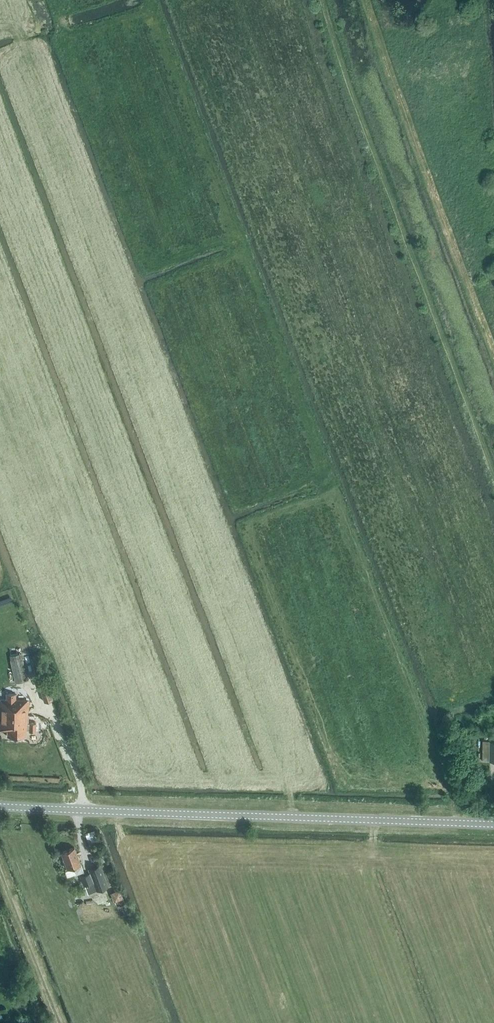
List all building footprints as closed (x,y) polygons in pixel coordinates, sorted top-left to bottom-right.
[(15,682),(28,680),(23,657),(22,657),(21,653),(10,655),(15,682)] [(36,672),(43,670),(41,662),(33,664),(36,672)] [(42,699),(50,696),(44,681),(36,684),(42,699)] [(0,699),(0,729),(7,729),(7,735),(25,736),(25,731),(34,731),(35,725),(26,725),(26,723),(28,723),(28,701),(15,701),(15,693),(5,693),(5,699),(0,699)] [(74,866),(77,873),(83,871),(81,863),(80,863),(74,847),(61,852),(67,869),(74,866)] [(88,869),(90,873),(80,876),(83,886),(84,886),(87,893),(108,886),(100,864),(88,869)] [(40,1021),(38,1015),(25,1019),(19,1021),(20,1022),(41,1022),(40,1021)]
